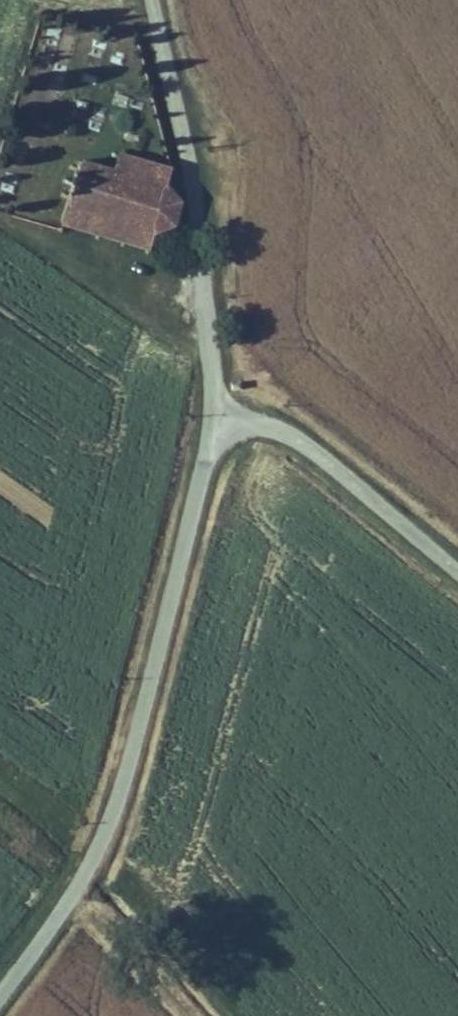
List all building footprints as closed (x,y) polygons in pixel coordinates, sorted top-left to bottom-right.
[(42,105),(34,127),(62,121),(73,90),(111,82),(73,69),(105,63),(120,68),(122,79),(133,82),(138,68),(132,38),(124,34),(113,36),(83,26),(61,30),(49,26),(53,51),(39,93),(42,105)] [(177,230),(184,206),(168,188),(173,170),(121,156),(114,171),(86,164),(65,227),(149,252),(157,238),(177,230)] [(9,208),(15,189),(3,185),(0,196),(0,205),(9,208)]
